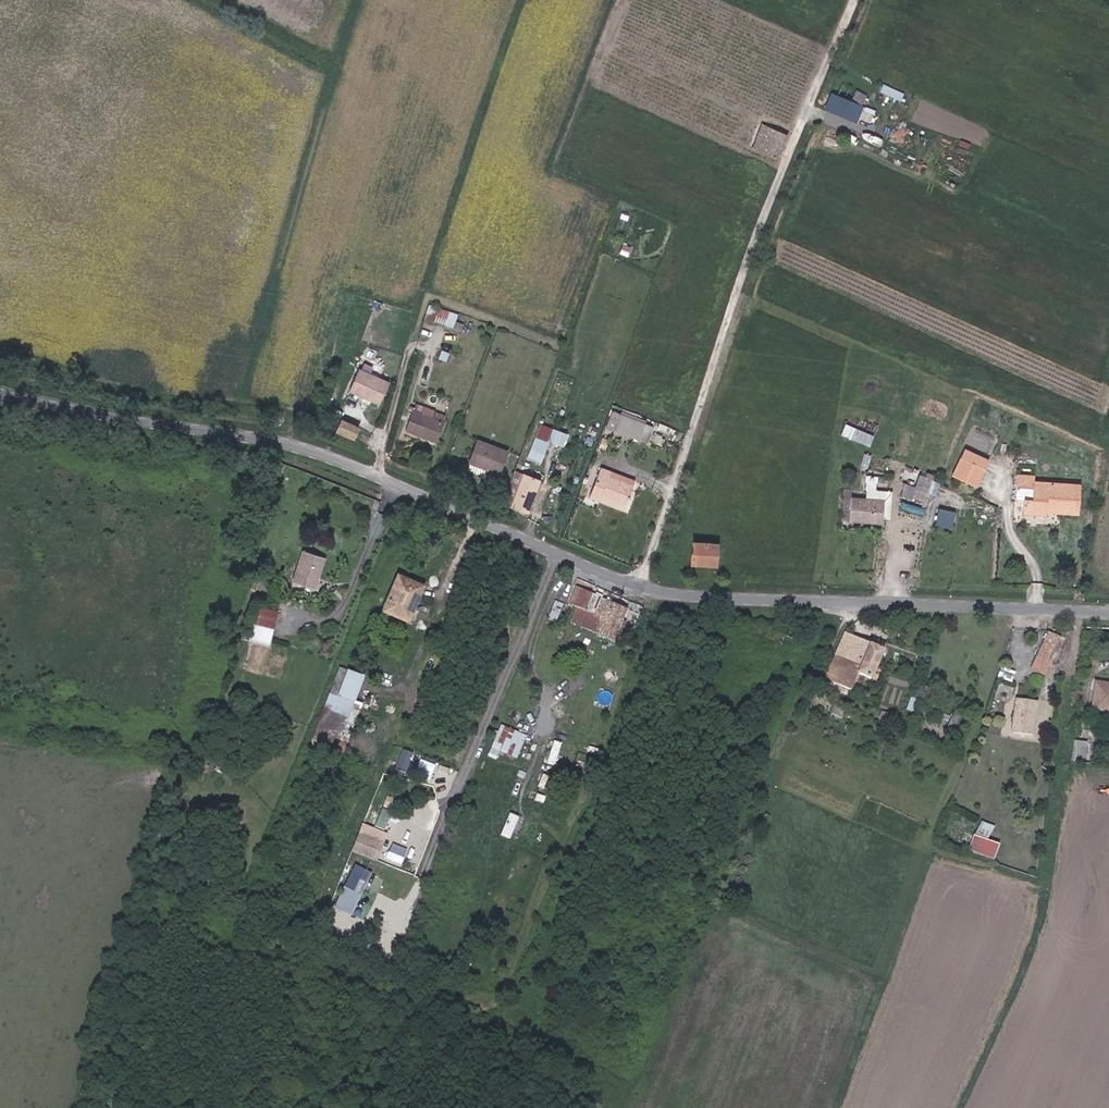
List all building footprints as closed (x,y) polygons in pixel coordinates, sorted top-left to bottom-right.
[(854,104),(832,93),(825,108),(847,118),(854,104)] [(788,136),(763,125),(753,148),(778,159),(788,136)] [(426,318),(456,325),(460,311),(430,304),(426,318)] [(389,380),(356,367),(347,389),(380,402),(389,380)] [(444,422),(413,409),(405,429),(422,435),(423,434),(437,439),(444,422)] [(645,424),(621,415),(615,431),(639,440),(645,424)] [(360,427),(341,419),(335,433),(354,440),(360,427)] [(872,445),(877,434),(848,422),(844,433),(872,445)] [(553,428),(540,424),(536,437),(548,441),(553,428)] [(507,454),(477,442),(468,464),(497,476),(507,454)] [(985,469),(959,457),(951,476),(976,487),(985,469)] [(601,497),(625,507),(633,484),(609,475),(611,471),(601,467),(590,497),(599,501),(601,497)] [(528,512),(540,481),(515,472),(504,503),(528,512)] [(1031,481),(1031,476),(1016,475),(1015,487),(1030,488),(1029,501),(1020,500),(1019,514),(1043,516),(1043,512),(1043,502),(1054,503),(1054,508),(1077,510),(1078,484),(1031,481)] [(1015,487),(1015,500),(1020,500),(1029,501),(1030,488),(1015,487)] [(926,499),(902,491),(900,498),(924,505),(926,499)] [(623,511),(625,507),(601,497),(599,501),(623,511)] [(884,499),(851,498),(849,521),(883,523),(884,499)] [(1076,514),(1077,510),(1054,508),(1054,503),(1043,502),(1043,512),(1076,514)] [(951,524),(954,513),(939,509),(936,520),(951,524)] [(717,544),(692,543),(691,564),(716,565),(717,544)] [(315,590),(326,559),(303,551),(292,583),(315,590)] [(408,622),(422,588),(398,578),(384,613),(408,622)] [(574,605),(585,609),(592,595),(580,590),(574,605)] [(592,595),(585,609),(606,619),(599,635),(612,641),(626,611),(592,595)] [(273,629),(278,612),(258,607),(253,623),(273,629)] [(1055,661),(1066,634),(1053,629),(1041,655),(1055,661)] [(839,650),(876,666),(883,650),(845,633),(839,650)] [(419,655),(423,644),(408,637),(404,648),(419,655)] [(1014,668),(1020,654),(1011,649),(1004,663),(1014,668)] [(871,678),(876,666),(839,650),(826,680),(850,690),(858,672),(871,678)] [(932,657),(922,653),(919,660),(929,665),(932,657)] [(351,668),(341,694),(359,701),(369,675),(351,668)] [(1108,709),(1108,685),(1094,683),(1091,707),(1108,709)] [(949,699),(957,702),(961,692),(953,688),(949,699)] [(1033,736),(1038,702),(1016,699),(1012,733),(1033,736)] [(850,721),(852,715),(835,707),(832,713),(850,721)] [(488,754),(498,758),(502,750),(519,757),(528,733),(502,722),(488,754)] [(939,743),(944,732),(936,728),(930,740),(939,743)] [(555,739),(550,761),(558,763),(563,740),(555,739)] [(1070,744),(1067,762),(1081,764),(1083,746),(1070,744)] [(503,834),(515,837),(521,814),(509,811),(503,834)] [(362,830),(353,849),(377,860),(386,840),(362,830)] [(975,834),(969,851),(994,861),(1000,844),(975,834)] [(355,913),(374,870),(357,862),(338,906),(355,913)] [(392,966),(394,961),(388,958),(386,964),(392,966)]
